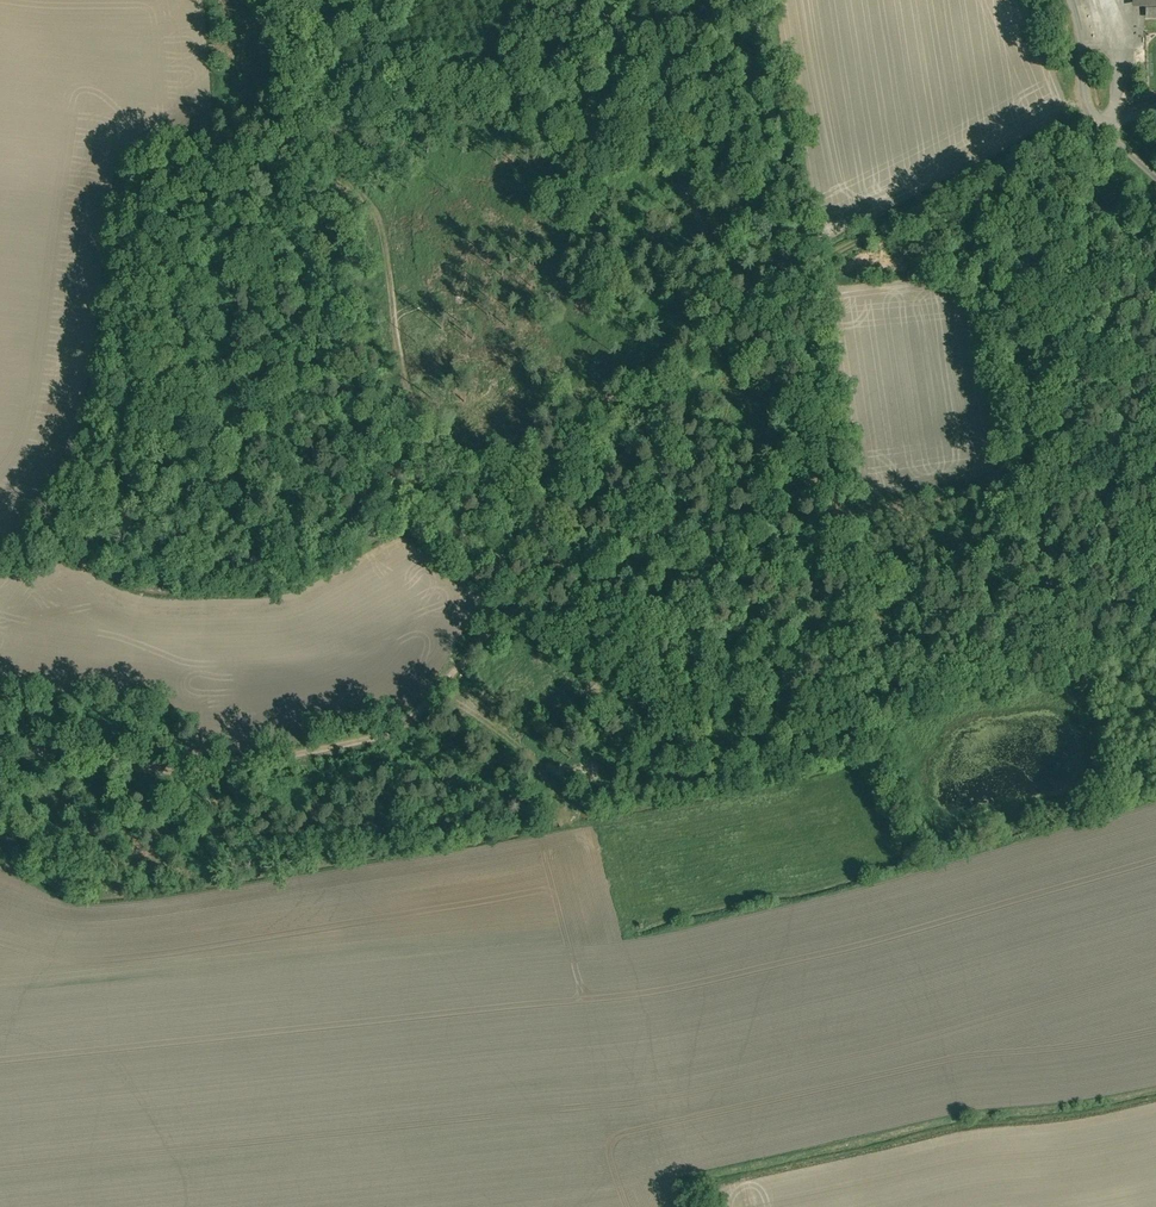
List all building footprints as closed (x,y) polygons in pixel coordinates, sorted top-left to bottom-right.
[(1127,14),(1155,15),(1155,0),(1128,0),(1127,14)]
